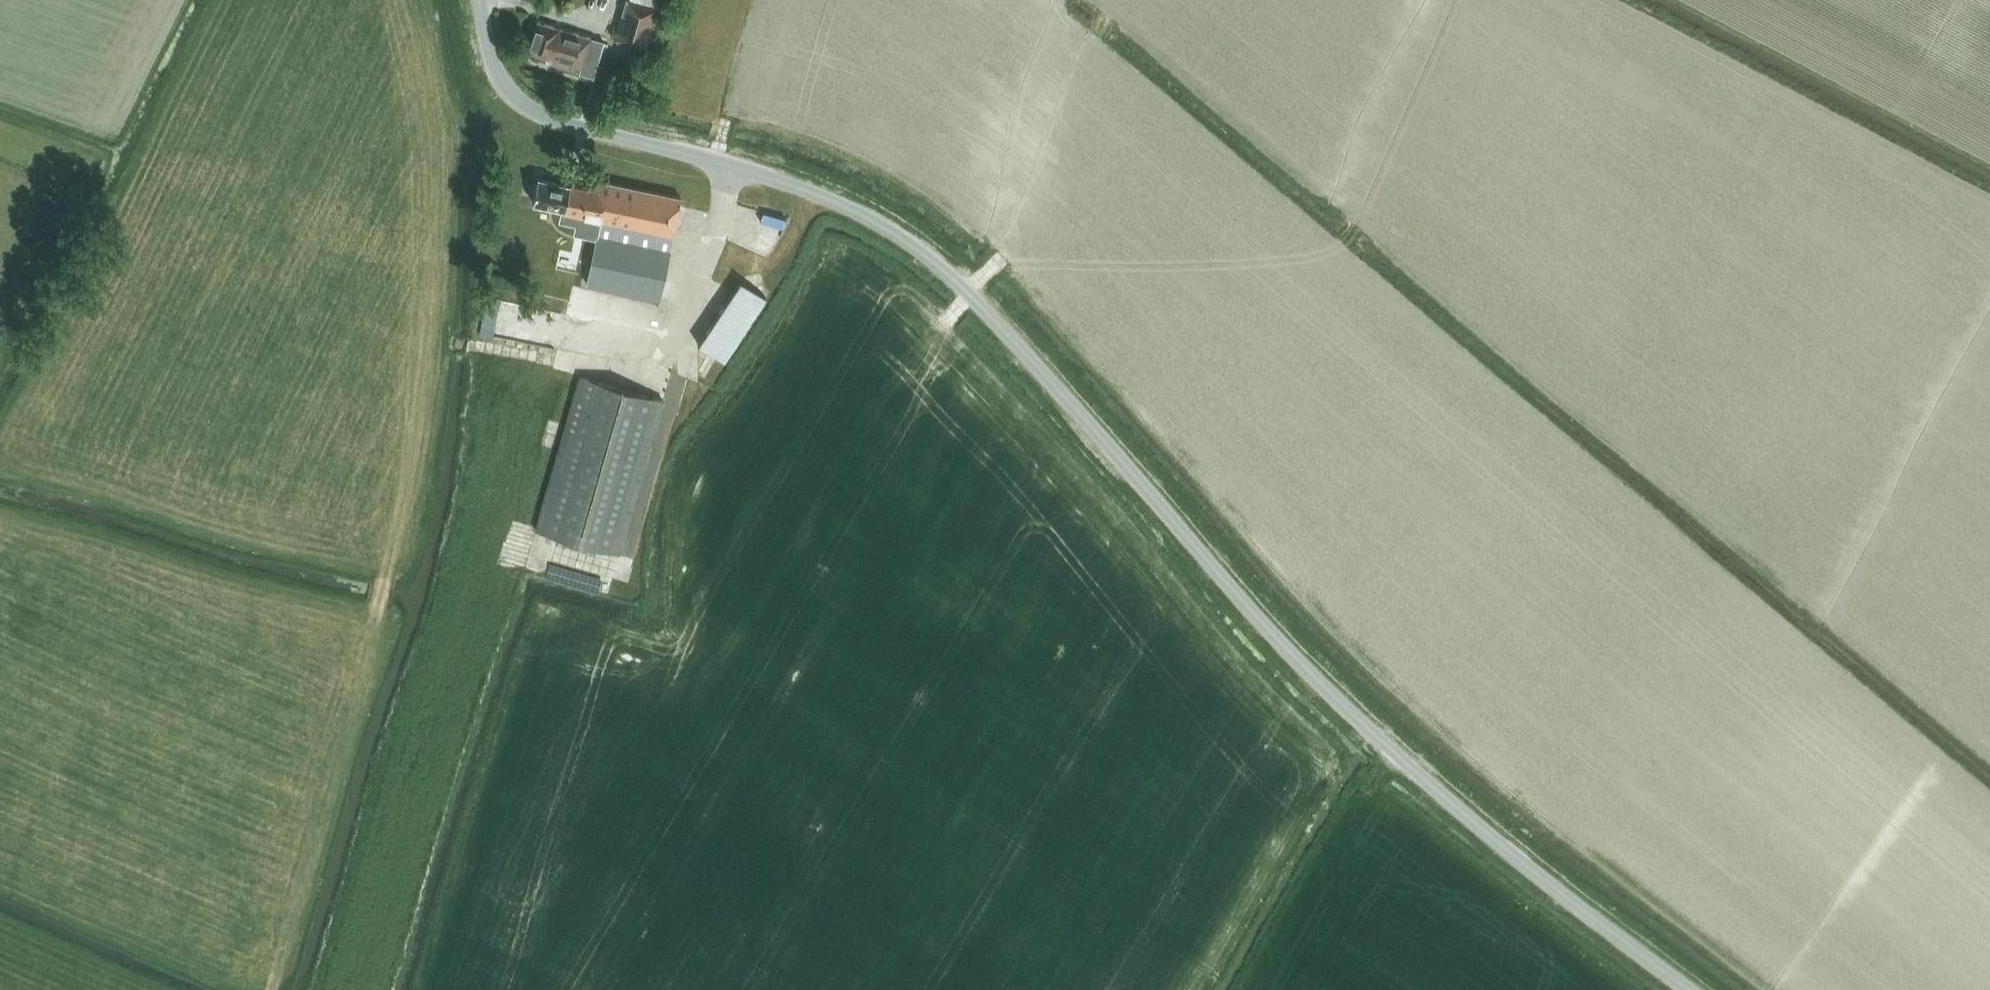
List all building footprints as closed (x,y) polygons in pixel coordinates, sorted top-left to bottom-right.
[(614,39),(646,48),(657,9),(627,0),(625,0),(614,39)] [(537,21),(528,51),(549,58),(548,63),(580,72),(593,76),(603,41),(590,37),(537,21)] [(659,299),(680,197),(591,178),(589,189),(537,177),(532,202),(563,209),(561,218),(582,223),(584,216),(600,219),(586,284),(659,299)] [(723,360),(765,297),(740,280),(698,343),(723,360)] [(651,324),(656,306),(575,287),(570,306),(651,324)] [(620,554),(663,401),(580,377),(536,530),(620,554)]
